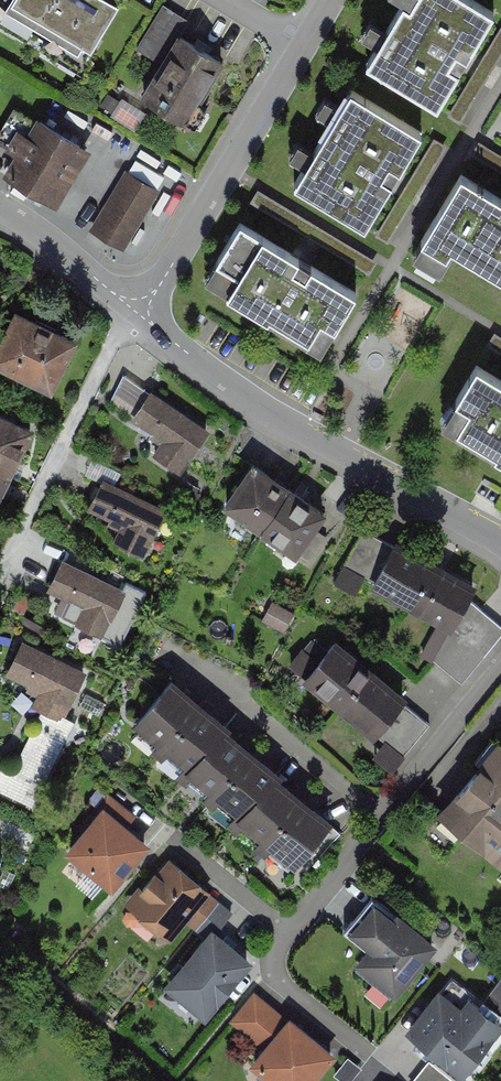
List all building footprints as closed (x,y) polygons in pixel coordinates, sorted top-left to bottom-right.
[(123,0),(122,0),(2,0),(0,3),(0,8),(89,60),(123,0)] [(500,29),(500,3),(496,0),(416,0),(379,65),(456,109),(486,55),(500,29)] [(185,133),(225,62),(178,36),(138,107),(185,133)] [(399,182),(428,134),(350,88),(288,193),(365,239),(399,182)] [(4,179),(57,207),(88,149),(35,121),(4,179)] [(125,249),(160,188),(124,168),(89,229),(125,249)] [(493,173),(444,255),(466,268),(477,251),(500,265),(500,178),(493,173)] [(304,267),(244,229),(206,289),(310,354),(325,331),(338,339),(361,302),(304,267)] [(15,313),(0,350),(0,375),(56,398),(80,340),(15,313)] [(500,363),(462,428),(500,451),(500,363)] [(214,429),(152,388),(130,422),(152,436),(149,441),(160,448),(153,458),(182,477),(214,429)] [(6,488),(30,439),(0,425),(0,485),(6,488)] [(289,476),(253,453),(223,498),(259,521),(289,476)] [(324,499),(289,476),(259,521),(294,544),(324,499)] [(168,513),(102,481),(84,517),(107,528),(105,533),(117,539),(112,550),(143,565),(168,513)] [(433,559),(393,537),(372,576),(413,597),(433,559)] [(129,590),(62,558),(45,593),(68,605),(66,610),(78,616),(73,627),(104,642),(129,590)] [(474,580),(433,559),(413,597),(453,619),(474,580)] [(374,665),(340,637),(304,681),(337,709),(374,665)] [(88,670),(22,638),(4,674),(27,685),(25,690),(37,696),(32,707),(63,722),(88,670)] [(408,693),(374,665),(337,709),(371,737),(408,693)] [(207,698),(179,674),(128,735),(156,759),(207,698)] [(236,722),(207,698),(156,759),(184,783),(236,722)] [(404,751),(430,719),(405,699),(379,731),(404,751)] [(264,746),(236,722),(184,783),(213,807),(264,746)] [(466,840),(464,842),(500,872),(500,742),(439,819),(466,840)] [(292,770),(264,746),(213,807),(241,830),(292,770)] [(321,794),(292,770),(241,830),(269,854),(321,794)] [(349,817),(321,794),(269,854),(298,878),(349,817)] [(113,886),(152,837),(103,798),(64,846),(113,886)] [(171,937),(212,886),(165,848),(123,899),(171,937)] [(395,990),(437,938),(375,888),(342,929),(364,947),(355,958),(395,990)] [(204,1014),(253,954),(210,920),(162,980),(204,1014)] [(500,1028),(500,1014),(448,971),(405,1024),(465,1072),(500,1028)] [(499,978),(486,1000),(500,1009),(500,979),(499,978)] [(283,1010),(255,987),(230,1018),(258,1041),(283,1010)] [(338,1047),(290,1009),(250,1058),(280,1080),(310,1080),(338,1047)] [(430,1056),(409,1080),(460,1080),(430,1056)]
